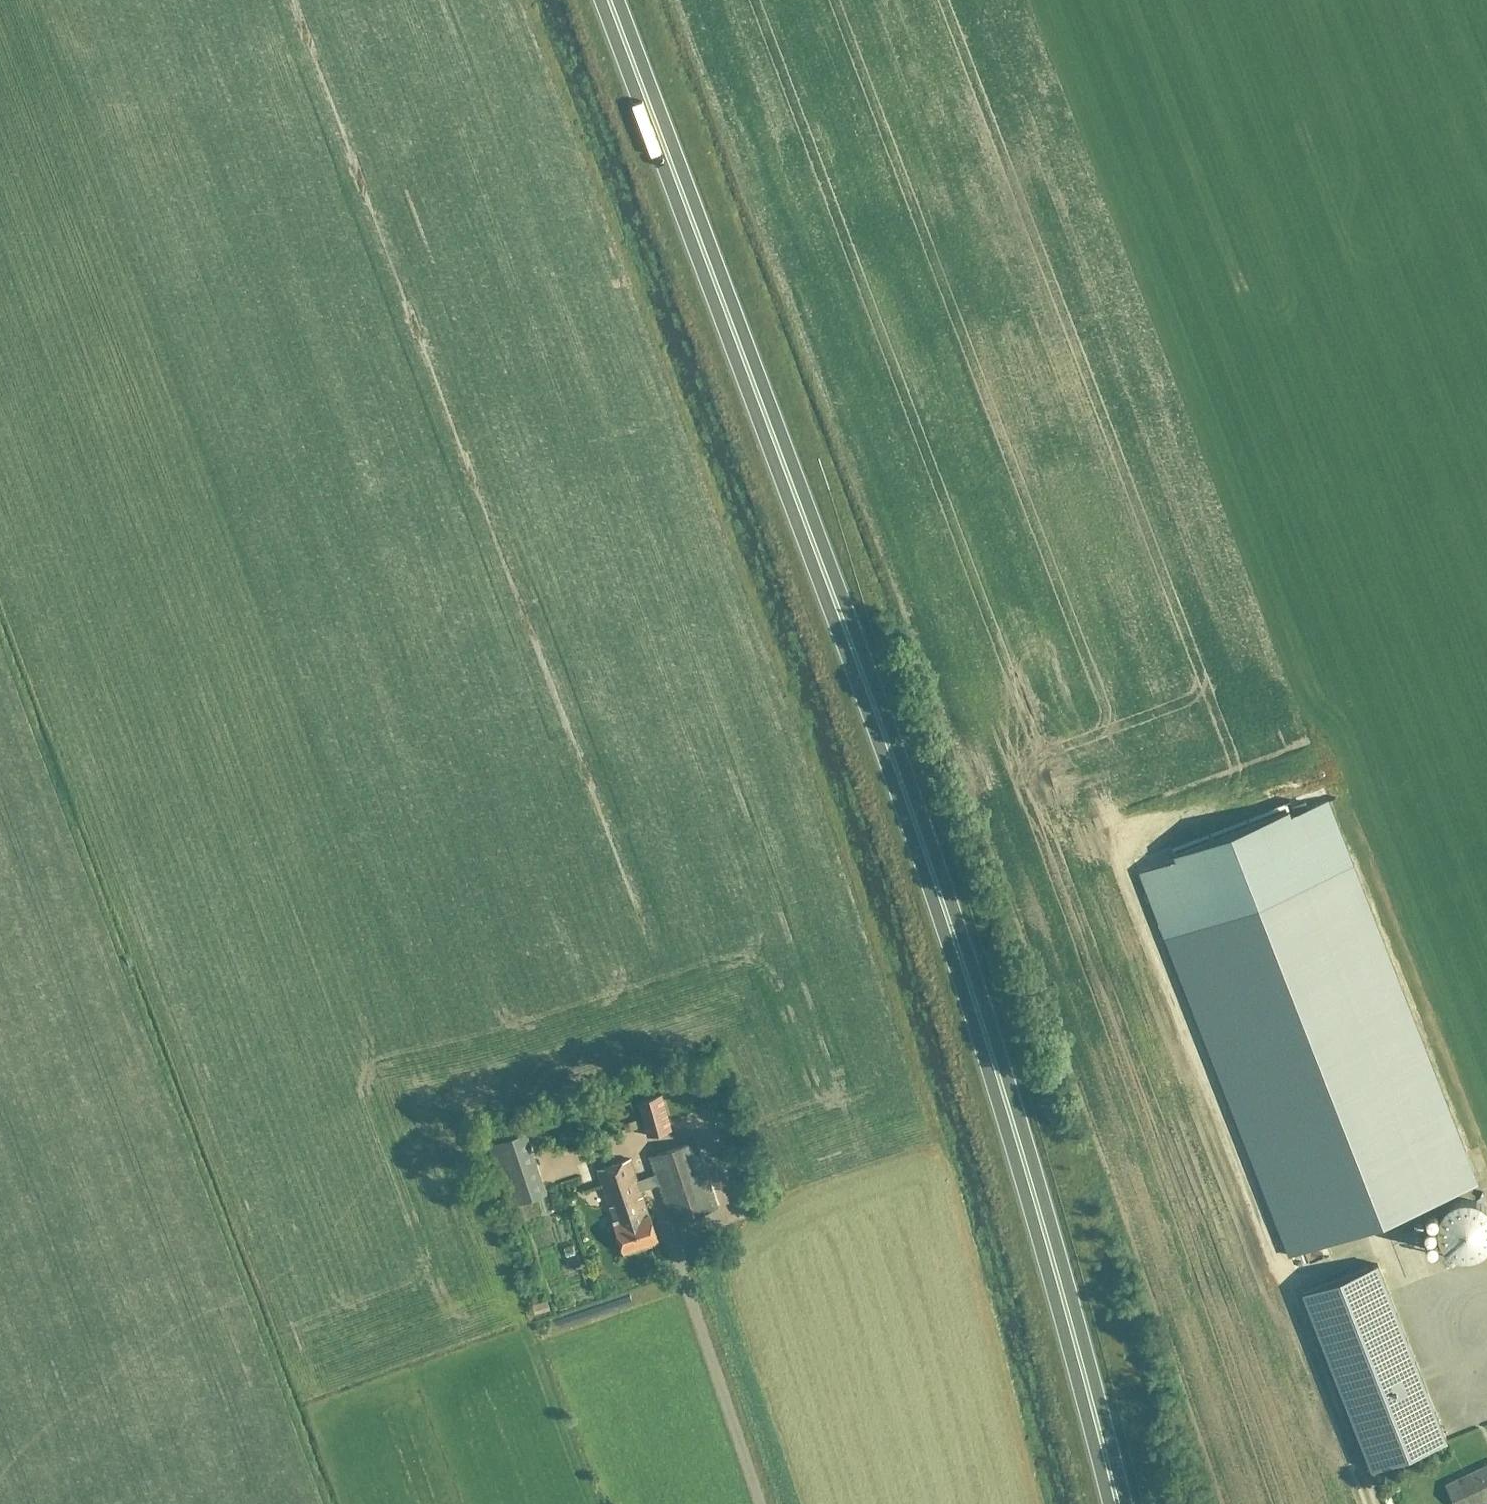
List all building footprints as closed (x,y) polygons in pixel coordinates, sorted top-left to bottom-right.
[(1288,1256),(1477,1184),(1328,801),(1295,814),(1290,801),(1171,848),(1176,861),(1139,875),(1288,1256)] [(663,1090),(641,1095),(651,1134),(673,1129),(663,1090)] [(513,1206),(549,1194),(529,1134),(493,1146),(513,1206)] [(638,1181),(631,1159),(598,1170),(615,1221),(613,1221),(624,1253),(659,1241),(651,1215),(649,1215),(641,1191),(660,1184),(673,1222),(718,1207),(696,1141),(651,1156),(657,1175),(638,1181)] [(1436,1230),(1437,1239),(1442,1248),(1449,1255),(1458,1259),(1468,1259),(1477,1257),(1485,1252),(1486,1250),(1486,1210),(1485,1208),(1477,1203),(1468,1200),(1458,1201),(1449,1205),(1442,1212),(1437,1220),(1436,1230)] [(1446,1441),(1378,1265),(1303,1293),(1371,1470),(1446,1441)] [(539,1305),(541,1316),(556,1314),(554,1303),(539,1305)] [(1486,1502),(1486,1466),(1445,1486),(1454,1503),(1483,1503),(1486,1502)]
